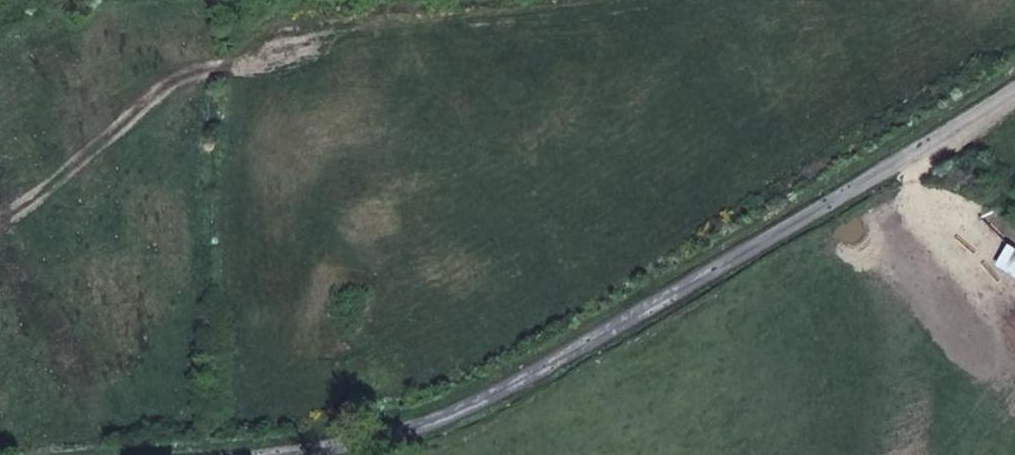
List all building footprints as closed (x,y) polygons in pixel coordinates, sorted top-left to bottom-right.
[(1014,279),(1014,249),(1007,244),(993,266),(1014,279)]
